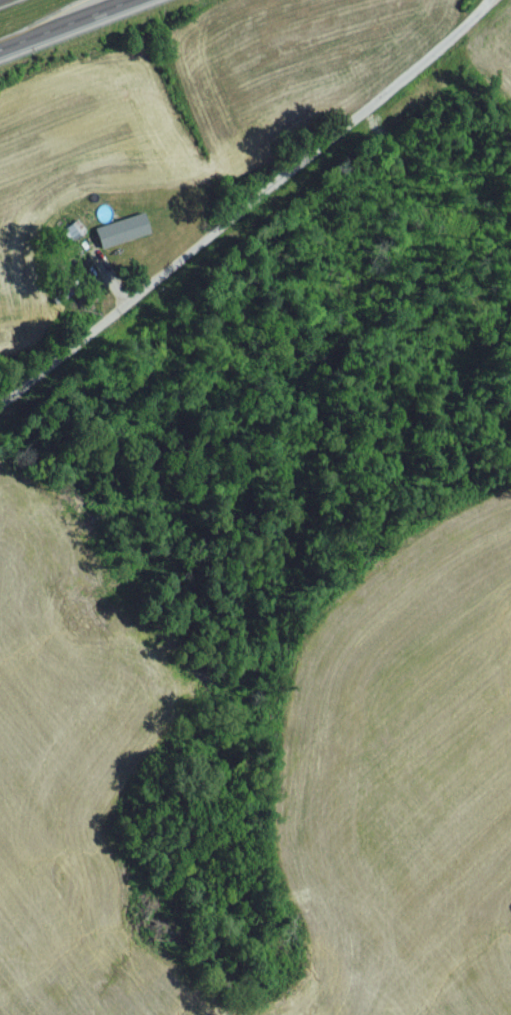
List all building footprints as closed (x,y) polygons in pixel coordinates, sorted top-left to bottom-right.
[(96,256),(147,242),(141,221),(90,235),(96,256)]
